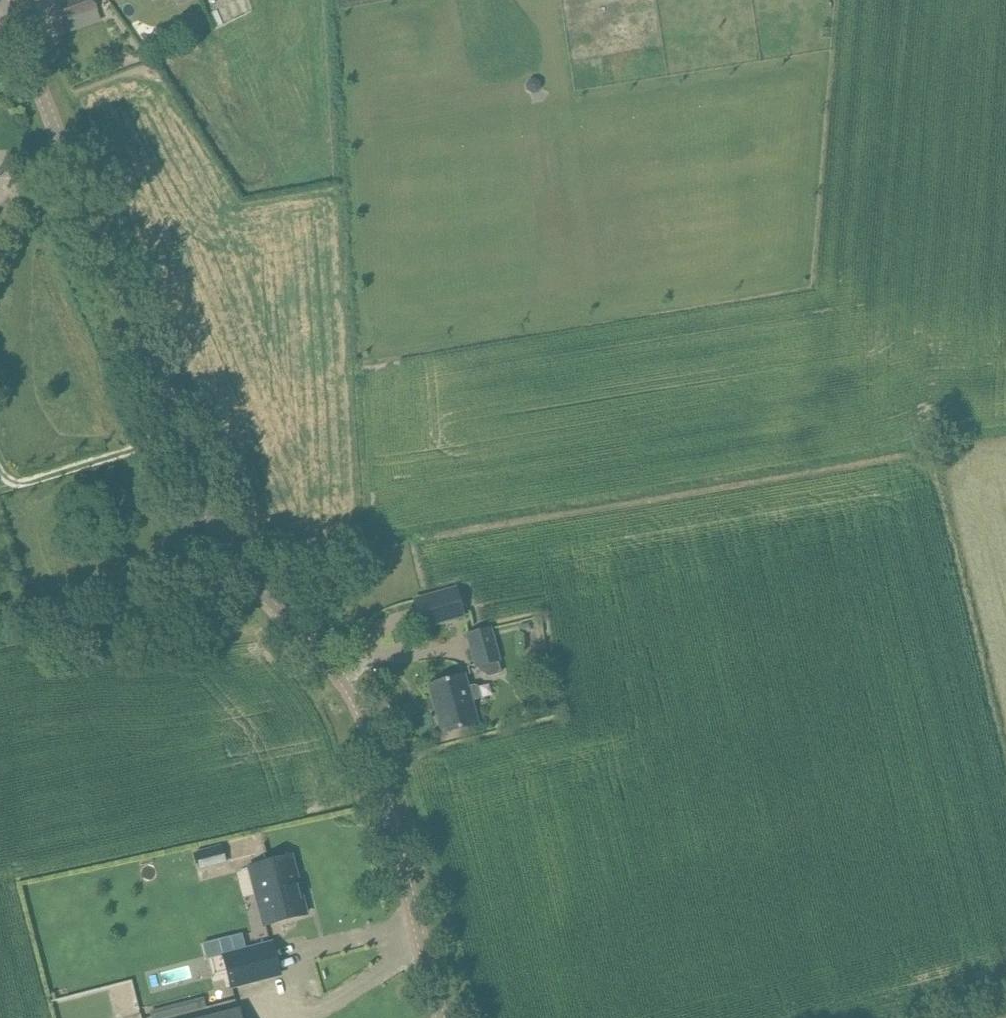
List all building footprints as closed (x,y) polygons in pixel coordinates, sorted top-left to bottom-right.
[(65,20),(97,8),(94,0),(73,0),(59,5),(65,20)] [(541,88),(540,82),(535,79),(529,80),(526,85),(527,91),(532,94),(538,93),(541,88)] [(456,590),(415,601),(422,627),(463,616),(456,590)] [(500,674),(488,630),(467,636),(475,667),(477,667),(479,672),(489,677),(500,674)] [(475,685),(464,688),(461,677),(430,685),(443,734),(475,725),(468,702),(479,700),(480,696),(477,687),(475,685)] [(220,845),(195,851),(200,869),(225,862),(220,845)] [(306,914),(291,857),(258,865),(265,894),(258,896),(265,925),(306,914)] [(223,956),(231,987),(280,975),(272,944),(223,956)] [(239,1009),(204,1017),(242,1017),(239,1009)]
